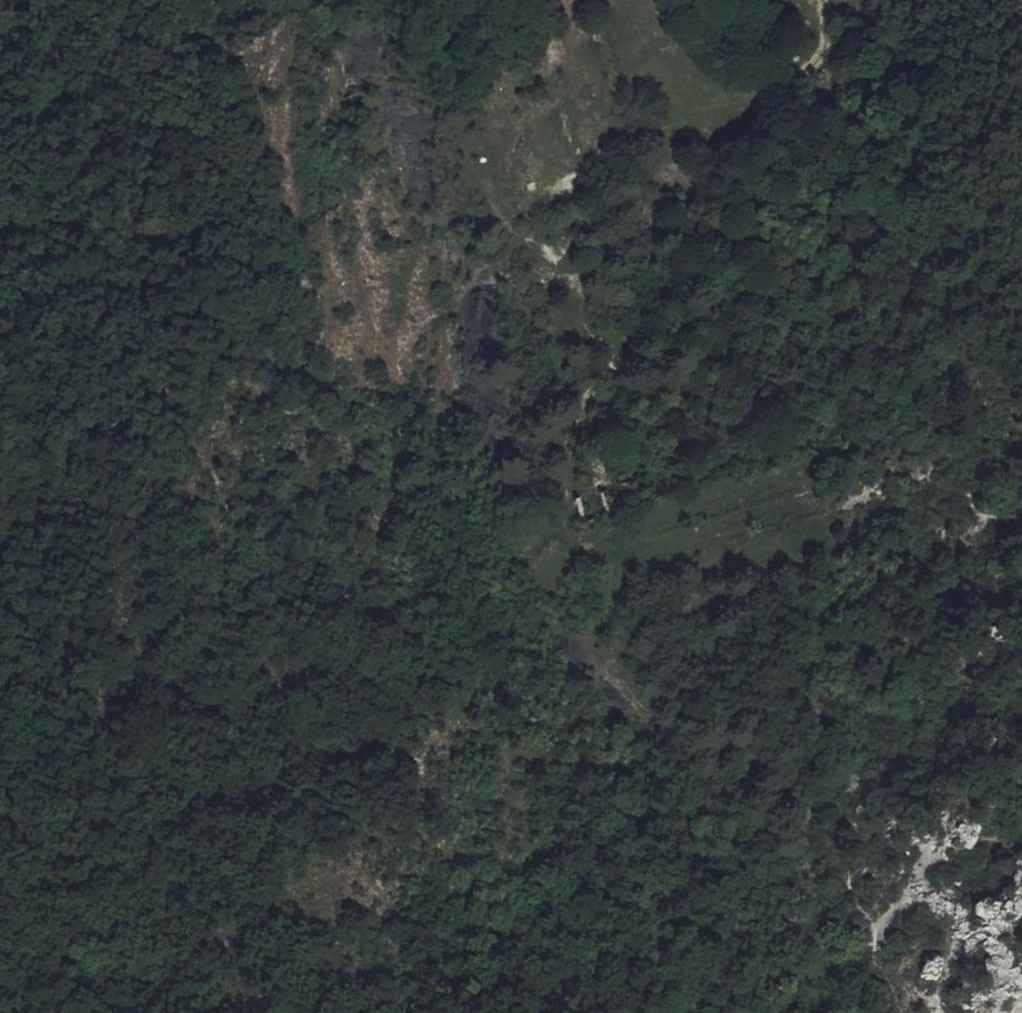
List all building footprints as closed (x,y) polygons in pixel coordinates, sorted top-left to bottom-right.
[(1015,919),(1015,896),(982,897),(982,919),(1015,919)]
